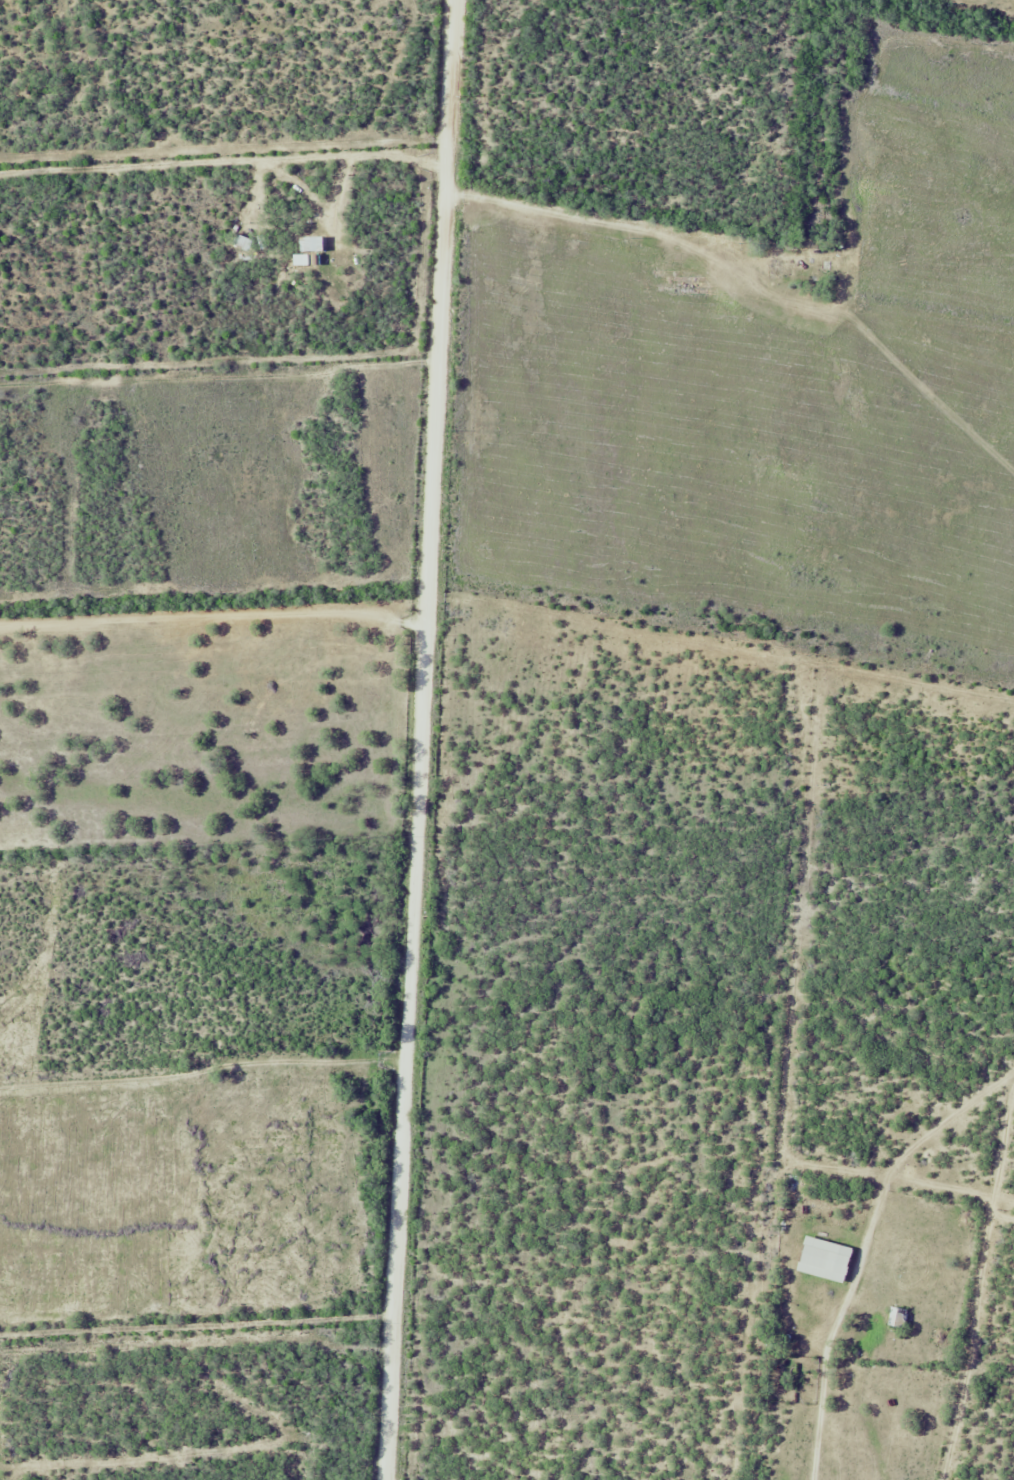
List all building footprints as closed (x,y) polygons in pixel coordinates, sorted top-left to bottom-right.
[(802,1271),(849,1283),(858,1247),(811,1235),(802,1271)]
